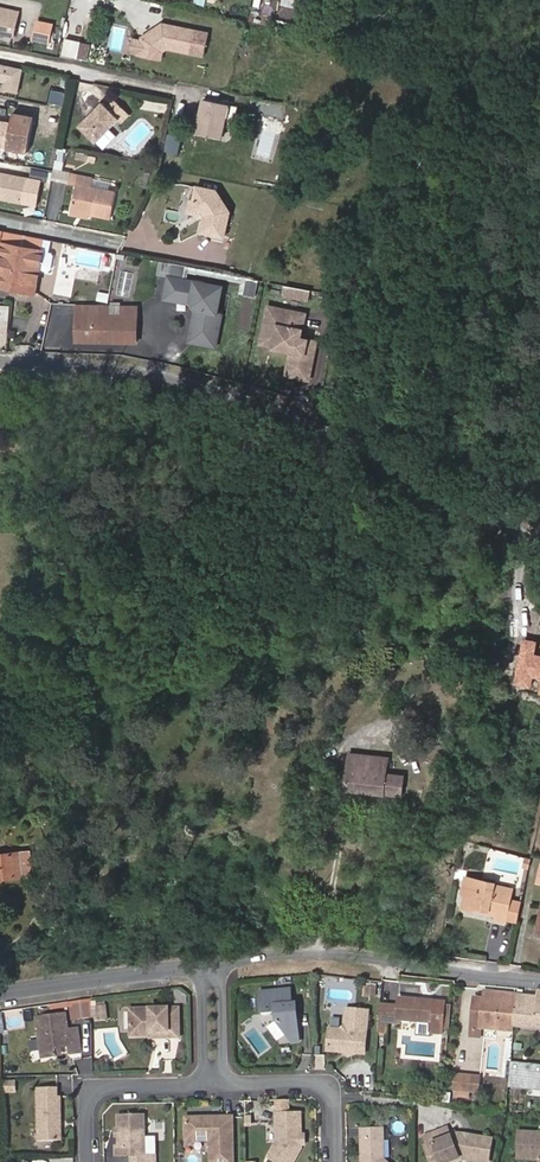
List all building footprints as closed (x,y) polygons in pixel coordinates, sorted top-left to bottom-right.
[(13,36),(18,12),(0,8),(0,33),(13,36)] [(35,39),(49,42),(53,26),(38,23),(35,39)] [(189,54),(193,31),(163,24),(142,38),(141,41),(138,54),(138,56),(161,61),(163,52),(167,49),(189,54)] [(64,40),(61,58),(75,61),(79,43),(64,40)] [(138,54),(141,41),(134,40),(131,53),(138,54)] [(103,104),(79,126),(96,143),(118,121),(121,123),(129,115),(114,101),(107,108),(103,104)] [(228,121),(231,106),(205,101),(198,136),(224,140),(228,121)] [(241,108),(231,106),(228,121),(238,123),(241,108)] [(6,149),(28,154),(35,120),(14,115),(12,125),(0,122),(0,147),(6,149)] [(80,154),(78,160),(93,163),(95,157),(80,154)] [(24,166),(40,170),(42,161),(26,158),(24,166)] [(28,179),(45,183),(47,172),(30,169),(28,179)] [(28,181),(0,175),(0,200),(23,205),(28,181)] [(89,212),(88,217),(111,221),(116,196),(92,191),(94,181),(71,177),(69,186),(75,188),(70,208),(89,212)] [(205,219),(204,222),(201,236),(223,241),(228,215),(215,195),(198,191),(194,208),(198,214),(202,214),(205,219)] [(189,218),(204,222),(205,219),(202,214),(198,214),(194,208),(191,207),(189,218)] [(88,220),(88,217),(89,212),(70,208),(69,216),(88,220)] [(2,244),(0,252),(0,286),(36,292),(41,270),(44,252),(41,251),(43,241),(0,232),(0,243),(2,244)] [(50,253),(52,243),(43,241),(41,251),(44,252),(50,253)] [(52,270),(54,256),(53,254),(50,253),(44,252),(41,270),(49,272),(52,270)] [(255,296),(257,281),(245,279),(242,294),(255,296)] [(223,290),(169,280),(165,299),(193,305),(199,314),(194,340),(193,346),(216,350),(222,317),(218,316),(223,290)] [(312,302),(314,292),(293,288),(291,298),(312,302)] [(199,314),(193,305),(165,299),(164,302),(191,307),(195,314),(190,339),(193,340),(194,340),(199,314)] [(135,344),(137,306),(75,303),(73,341),(135,344)] [(11,327),(10,307),(0,307),(0,327),(11,327)] [(306,315),(268,308),(263,335),(276,338),(276,340),(285,342),(283,351),(292,353),(288,377),(311,381),(318,342),(301,339),(306,315)] [(283,351),(285,342),(276,340),(276,338),(263,335),(261,346),(275,348),(274,350),(283,351)] [(349,754),(345,789),(436,800),(439,780),(392,774),(393,759),(349,754)] [(28,851),(0,855),(0,878),(31,874),(28,851)] [(464,880),(463,886),(481,889),(482,884),(464,880)] [(483,910),(489,885),(482,884),(481,889),(463,886),(461,898),(462,900),(462,905),(483,910)] [(495,886),(489,885),(483,910),(509,915),(513,892),(495,889),(495,886)] [(375,998),(376,987),(364,985),(363,997),(375,998)] [(290,991),(260,994),(262,1016),(276,1014),(277,1022),(283,1036),(299,1034),(297,1004),(291,1005),(290,991)] [(514,1028),(539,1030),(539,992),(538,991),(537,997),(517,996),(514,1028)] [(480,1028),(513,1032),(514,1028),(517,996),(483,993),(482,999),(473,998),(470,1029),(480,1030),(480,1028)] [(429,1033),(442,1033),(444,1004),(436,1004),(436,1000),(398,998),(397,1007),(397,1020),(430,1022),(429,1033)] [(92,1018),(91,1003),(75,1006),(76,1020),(92,1018)] [(380,1005),(378,1028),(387,1029),(387,1020),(388,1006),(380,1005)] [(397,1007),(388,1006),(387,1020),(397,1020),(397,1007)] [(107,1008),(98,1009),(98,1021),(107,1021),(107,1008)] [(354,1049),(357,1054),(365,1054),(368,1012),(346,1010),(345,1027),(340,1031),(329,1031),(328,1052),(346,1053),(349,1049),(354,1049)] [(179,1011),(131,1012),(131,1035),(140,1035),(155,1035),(155,1041),(179,1040),(179,1011)] [(38,1021),(43,1060),(57,1059),(55,1050),(69,1048),(70,1057),(81,1055),(78,1032),(69,1033),(67,1017),(38,1021)] [(284,1038),(274,1024),(266,1030),(276,1043),(284,1038)] [(480,1030),(470,1029),(470,1037),(479,1038),(480,1030)] [(69,1048),(55,1050),(57,1059),(70,1057),(69,1048)] [(509,1064),(506,1089),(539,1091),(539,1066),(509,1064)] [(465,1090),(465,1077),(449,1076),(448,1089),(465,1090)] [(474,1078),(465,1077),(465,1090),(474,1091),(474,1078)] [(14,1094),(14,1080),(1,1080),(1,1093),(14,1094)] [(56,1089),(35,1090),(36,1143),(59,1142),(59,1128),(56,1126),(56,1123),(59,1123),(59,1099),(55,1098),(56,1089)] [(300,1136),(299,1112),(275,1113),(276,1143),(267,1159),(272,1161),(293,1161),(300,1149),(300,1144),(300,1136)] [(118,1116),(118,1127),(118,1137),(118,1146),(114,1146),(114,1156),(130,1156),(130,1161),(148,1161),(148,1156),(145,1156),(144,1116),(118,1116)] [(185,1117),(186,1141),(210,1141),(210,1161),(233,1161),(232,1117),(212,1117),(210,1119),(204,1119),(203,1117),(185,1117)] [(361,1155),(363,1158),(363,1161),(361,1161),(386,1161),(384,1159),(383,1128),(360,1130),(361,1155)] [(447,1137),(442,1139),(439,1132),(425,1136),(429,1147),(434,1145),(440,1161),(447,1161),(458,1159),(473,1161),(484,1161),(489,1141),(469,1136),(468,1141),(460,1139),(461,1134),(457,1133),(447,1137)] [(514,1134),(516,1161),(535,1161),(537,1161),(539,1161),(539,1133),(514,1134)] [(434,1145),(429,1147),(426,1148),(431,1161),(440,1161),(434,1145)]
